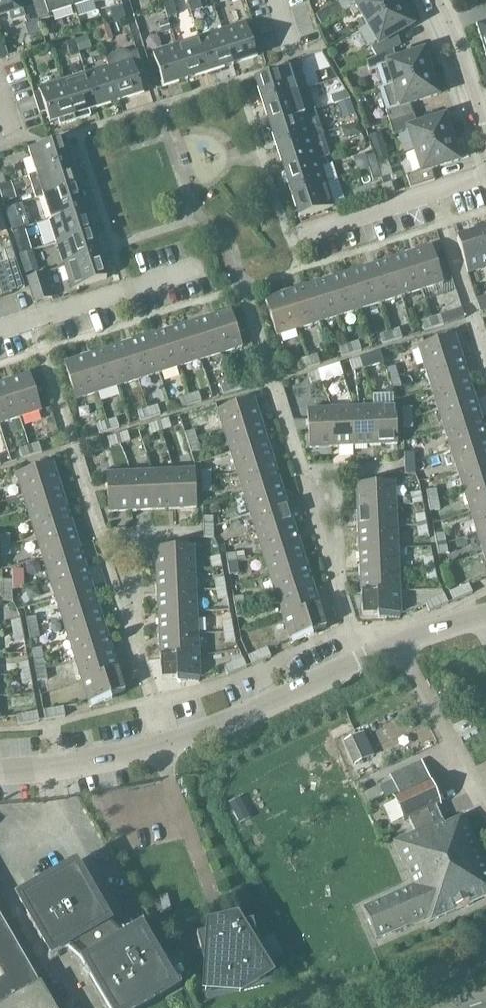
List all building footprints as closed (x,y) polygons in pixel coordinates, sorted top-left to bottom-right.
[(19,10),(15,0),(0,0),(0,16),(19,10)] [(27,24),(39,21),(32,0),(19,0),(27,24)] [(50,17),(49,13),(74,5),(73,0),(32,0),(39,21),(50,17)] [(163,3),(164,8),(168,18),(177,15),(172,0),(163,3)] [(191,11),(202,8),(200,0),(188,0),(191,11)] [(338,2),(344,13),(352,9),(356,16),(361,13),(368,24),(401,5),(398,0),(340,0),(338,2)] [(368,24),(379,44),(371,48),(375,55),(385,51),(385,53),(394,49),(401,46),(397,34),(412,25),(411,24),(415,22),(407,8),(404,10),(401,5),(368,24)] [(122,7),(111,11),(114,21),(126,18),(122,7)] [(327,8),(316,14),(322,26),(334,19),(327,8)] [(168,21),(159,24),(162,34),(171,31),(168,21)] [(476,26),(485,56),(485,22),(476,26)] [(246,23),(223,30),(233,64),(257,57),(246,23)] [(210,72),(233,64),(223,30),(200,38),(210,72)] [(87,37),(77,41),(81,51),(91,48),(87,37)] [(187,79),(210,72),(200,38),(177,45),(187,79)] [(75,40),(67,43),(71,58),(80,55),(75,40)] [(164,86),(187,79),(177,45),(153,52),(164,86)] [(385,51),(375,55),(366,60),(369,69),(377,66),(384,88),(431,73),(429,68),(433,67),(428,52),(424,53),(424,52),(397,60),(394,49),(385,53),(385,51)] [(143,71),(137,52),(130,54),(127,52),(123,51),(111,55),(109,58),(107,61),(109,67),(120,100),(143,93),(137,73),(143,71)] [(300,58),(288,62),(290,68),(291,71),(303,67),(300,58)] [(97,108),(120,100),(109,67),(86,74),(97,108)] [(290,68),(256,79),(263,102),(297,91),(291,71),(290,68)] [(384,88),(379,89),(390,122),(414,115),(411,103),(438,95),(437,94),(441,93),(436,78),(433,79),(431,73),(384,88)] [(86,74),(63,81),(74,115),(97,108),(86,74)] [(50,123),(74,115),(63,81),(39,89),(41,92),(34,94),(40,113),(47,111),(50,123)] [(271,125),(314,111),(315,109),(309,88),(297,91),(263,102),(271,125)] [(346,91),(331,96),(334,105),(351,99),(346,91)] [(350,100),(339,104),(343,115),(354,111),(350,100)] [(278,148),(323,133),(317,112),(314,111),(271,125),(278,148)] [(418,126),(414,115),(390,122),(393,133),(408,129),(415,150),(452,139),(450,133),(454,132),(449,117),(445,118),(445,117),(418,126)] [(359,123),(342,128),(344,134),(351,138),(363,134),(359,123)] [(285,171),(319,160),(329,157),(330,154),(323,133),(278,148),(285,171)] [(63,139),(29,150),(37,174),(71,163),(63,139)] [(454,145),(452,139),(415,150),(421,170),(406,175),(410,188),(435,180),(432,169),(459,160),(458,159),(462,158),(457,143),(454,145)] [(370,169),(378,166),(374,154),(366,157),(370,169)] [(326,183),(319,160),(285,171),(292,193),(326,183)] [(37,174),(44,196),(78,186),(71,163),(37,174)] [(378,166),(370,169),(373,181),(382,178),(378,166)] [(0,185),(0,190),(4,203),(17,198),(11,182),(6,183),(0,185)] [(334,206),(326,183),(292,193),(300,217),(334,206)] [(391,183),(382,186),(385,195),(394,192),(391,183)] [(85,209),(78,186),(44,196),(51,219),(85,209)] [(22,205),(6,209),(13,231),(29,227),(22,205)] [(51,219),(58,242),(92,231),(85,209),(51,219)] [(26,228),(13,232),(20,255),(33,250),(26,228)] [(485,267),(485,244),(482,230),(458,238),(469,272),(485,267)] [(100,254),(92,231),(58,242),(66,265),(100,254)] [(432,246),(411,253),(422,290),(444,283),(432,246)] [(17,260),(13,248),(5,251),(8,263),(17,260)] [(33,251),(20,255),(26,274),(39,270),(33,251)] [(402,296),(422,290),(411,253),(390,259),(402,296)] [(107,278),(100,254),(66,265),(73,289),(107,278)] [(390,259),(369,266),(381,303),(402,296),(390,259)] [(12,292),(25,287),(17,261),(3,265),(12,292)] [(369,266),(349,273),(360,309),(381,303),(369,266)] [(45,273),(28,278),(35,303),(52,297),(45,273)] [(349,273),(328,279),(340,316),(360,309),(349,273)] [(328,279),(307,286),(319,322),(340,316),(328,279)] [(299,329),(319,322),(307,286),(287,292),(299,329)] [(277,336),(299,329),(287,292),(265,299),(277,336)] [(477,299),(481,313),(485,311),(485,297),(477,299)] [(231,310),(210,317),(221,353),(243,347),(231,310)] [(431,318),(434,328),(444,325),(441,315),(431,318)] [(201,360),(221,353),(210,317),(189,323),(201,360)] [(431,318),(421,322),(424,331),(434,328),(431,318)] [(180,366),(201,360),(189,323),(169,330),(180,366)] [(393,341),(403,338),(400,328),(390,332),(393,341)] [(169,330),(148,336),(159,373),(180,366),(169,330)] [(390,332),(380,335),(383,344),(393,341),(390,332)] [(418,346),(425,368),(462,356),(455,334),(418,346)] [(148,336),(128,343),(139,379),(159,373),(148,336)] [(349,344),(352,354),(362,351),(359,341),(349,344)] [(118,386),(139,379),(128,343),(107,349),(118,386)] [(352,354),(349,344),(340,348),(342,357),(352,354)] [(98,392),(118,386),(107,349),(86,356),(98,392)] [(311,367),(321,364),(318,354),(308,357),(311,367)] [(373,364),(370,355),(360,358),(363,367),(373,364)] [(98,392),(86,356),(65,363),(76,399),(98,392)] [(425,368),(432,388),(468,377),(462,356),(425,368)] [(308,357),(298,361),(301,370),(311,367),(308,357)] [(350,361),(353,370),(363,367),(360,358),(350,361)] [(319,371),(322,380),(323,383),(343,376),(340,364),(319,371)] [(396,367),(386,370),(390,380),(399,377),(396,367)] [(309,374),(312,383),(322,380),(319,371),(309,374)] [(42,410),(30,374),(9,380),(21,417),(42,410)] [(393,389),(402,386),(399,377),(390,380),(393,389)] [(432,388),(438,409),(475,397),(468,377),(432,388)] [(230,382),(233,391),(243,388),(240,379),(230,382)] [(21,417),(9,380),(0,383),(0,424),(21,417)] [(230,382),(220,385),(223,395),(233,391),(230,382)] [(192,405),(202,401),(199,392),(189,395),(192,405)] [(189,395),(179,398),(182,408),(192,405),(189,395)] [(438,409),(445,429),(481,418),(475,397),(438,409)] [(254,398),(217,410),(224,431),(261,420),(254,398)] [(152,417),(161,414),(158,405),(149,408),(152,417)] [(398,444),(396,406),(374,407),(375,445),(398,444)] [(331,408),(332,447),(354,446),(352,407),(331,408)] [(374,407),(352,407),(354,446),(375,445),(374,407)] [(412,407),(402,407),(403,417),(413,417),(412,407)] [(149,408),(139,411),(142,421),(152,417),(149,408)] [(310,448),(332,447),(331,408),(308,409),(310,448)] [(403,428),(413,427),(413,417),(403,417),(403,428)] [(110,430),(120,427),(117,418),(107,421),(110,430)] [(172,428),(169,418),(159,421),(162,431),(172,428)] [(481,418),(445,429),(451,450),(485,439),(485,432),(481,418)] [(224,431),(231,452),(267,440),(261,420),(224,431)] [(107,421),(97,424),(100,434),(110,430),(107,421)] [(149,424),(152,434),(162,431),(159,421),(149,424)] [(195,430),(186,433),(189,443),(198,440),(195,430)] [(131,441),(128,431),(118,434),(121,444),(131,441)] [(108,437),(111,447),(121,444),(118,434),(108,437)] [(458,470),(485,462),(485,439),(451,450),(458,470)] [(192,453),(201,450),(198,440),(189,443),(192,453)] [(231,452),(237,472),(274,461),(267,440),(231,452)] [(32,455),(42,452),(39,443),(29,446),(32,455)] [(29,446),(19,449),(22,459),(32,455),(29,446)] [(414,452),(404,453),(405,463),(415,463),(414,452)] [(237,472),(244,493),(281,482),(274,461),(237,472)] [(16,474),(23,495),(60,483),(53,462),(16,474)] [(464,491),(485,484),(485,462),(458,470),(464,491)] [(405,473),(415,473),(415,463),(405,463),(405,473)] [(197,508),(196,469),(173,470),(174,509),(197,508)] [(153,510),(174,509),(173,470),(151,471),(153,510)] [(211,470),(202,471),(202,481),(212,481),(211,470)] [(130,472),(131,510),(153,510),(151,471),(130,472)] [(107,473),(109,511),(131,510),(130,472),(107,473)] [(202,492),(212,491),(212,481),(202,481),(202,492)] [(244,493),(250,514),(287,502),(281,482),(244,493)] [(357,484),(358,506),(396,505),(395,482),(357,484)] [(23,495),(30,516),(66,504),(60,483),(23,495)] [(471,512),(485,507),(485,484),(464,491),(471,512)] [(430,501),(439,499),(438,489),(428,491),(430,501)] [(413,494),(414,504),(424,502),(422,492),(413,494)] [(432,511),(441,510),(439,499),(430,501),(432,511)] [(294,523),(287,502),(250,514),(257,534),(294,523)] [(30,516),(36,536),(73,525),(66,504),(30,516)] [(358,506),(359,528),(397,526),(396,505),(358,506)] [(471,512),(478,532),(485,530),(485,507),(471,512)] [(426,514),(416,515),(418,526),(428,524),(426,514)] [(213,516),(203,517),(204,527),(214,526),(213,516)] [(300,543),(294,523),(257,534),(264,555),(300,543)] [(420,536),(430,534),(428,524),(418,526),(420,536)] [(80,545),(73,525),(36,536),(43,557),(80,545)] [(204,527),(204,537),(214,537),(214,526),(204,527)] [(359,528),(360,550),(398,548),(397,526),(359,528)] [(484,553),(485,552),(485,530),(478,532),(484,553)] [(445,532),(436,534),(437,544),(447,542),(445,532)] [(10,534),(0,535),(1,545),(11,544),(10,534)] [(439,554),(449,553),(447,542),(437,544),(439,554)] [(264,555),(270,575),(307,564),(300,543),(264,555)] [(1,555),(11,555),(11,544),(1,545),(1,555)] [(86,566),(80,545),(43,557),(49,577),(86,566)] [(156,547),(157,570),(195,569),(194,546),(156,547)] [(360,550),(361,571),(399,570),(398,548),(360,550)] [(238,563),(236,553),(226,555),(228,565),(238,563)] [(211,557),(213,568),(223,566),(221,556),(211,557)] [(434,556),(424,558),(426,568),(435,566),(434,556)] [(230,575),(240,573),(238,563),(228,565),(230,575)] [(313,585),(307,564),(270,575),(277,596),(313,585)] [(49,577),(56,598),(93,586),(86,566),(49,577)] [(427,578),(437,577),(435,566),(426,568),(427,578)] [(157,570),(158,592),(196,590),(195,569),(157,570)] [(361,571),(362,593),(400,591),(399,570),(361,571)] [(225,578),(215,579),(217,589),(226,588),(225,578)] [(13,590),(12,580),(2,580),(3,591),(13,590)] [(463,597),(473,592),(469,584),(460,588),(463,597)] [(277,596),(283,617),(320,605),(313,585),(277,596)] [(99,607),(93,586),(56,598),(62,619),(99,607)] [(218,599),(228,598),(226,588),(217,589),(218,599)] [(450,592),(454,601),(463,597),(460,588),(450,592)] [(3,601),(13,600),(13,590),(3,591),(3,601)] [(197,612),(196,590),(158,592),(159,613),(197,612)] [(401,614),(400,591),(362,593),(363,615),(401,614)] [(439,607),(449,603),(445,595),(435,599),(439,607)] [(244,596),(234,598),(236,608),(245,606),(244,596)] [(426,603),(430,612),(439,607),(435,599),(426,603)] [(327,627),(320,605),(283,617),(290,638),(327,627)] [(238,618),(247,616),(245,606),(236,608),(238,618)] [(106,628),(99,607),(62,619),(69,639),(106,628)] [(159,613),(160,635),(198,633),(197,612),(159,613)] [(36,616),(27,618),(28,628),(38,627),(36,616)] [(23,629),(21,619),(11,621),(13,631),(23,629)] [(232,620),(222,622),(224,632),(234,630),(232,620)] [(30,639),(40,637),(38,627),(28,628),(30,639)] [(112,648),(106,628),(69,639),(75,660),(112,648)] [(15,641),(24,640),(23,629),(13,631),(15,641)] [(226,642),(236,640),(234,630),(224,632),(226,642)] [(160,635),(161,656),(199,655),(198,633),(160,635)] [(262,661),(272,656),(268,647),(258,652),(262,661)] [(112,648),(75,660),(82,680),(119,669),(112,648)] [(249,656),(253,665),(262,661),(258,652),(249,656)] [(199,655),(161,656),(162,679),(200,677),(199,655)] [(238,671),(247,667),(243,658),(234,662),(238,671)] [(44,659),(34,661),(36,671),(46,669),(44,659)] [(30,672),(29,662),(19,664),(21,674),(30,672)] [(224,667),(228,675),(238,671),(234,662),(224,667)] [(38,681),(48,680),(46,669),(36,671),(38,681)] [(119,669),(82,680),(89,702),(125,690),(119,669)] [(23,684),(32,683),(30,672),(21,674),(23,684)] [(55,718),(65,716),(64,707),(53,709),(55,718)] [(43,711),(45,720),(55,718),(53,709),(43,711)] [(29,723),(39,721),(38,712),(27,713),(29,723)] [(17,715),(19,725),(29,723),(27,713),(17,715)] [(360,738),(346,744),(355,763),(368,757),(360,738)] [(465,815),(446,824),(444,819),(431,825),(425,811),(441,804),(421,761),(391,774),(399,793),(393,795),(405,820),(409,818),(415,831),(394,841),(413,885),(363,907),(376,939),(427,916),(429,920),(429,922),(431,921),(456,910),(457,910),(461,908),(472,904),(471,903),(485,896),(485,864),(465,815)] [(239,798),(229,803),(240,824),(250,819),(239,798)] [(29,915),(28,916),(42,940),(43,939),(52,955),(68,946),(69,947),(71,946),(87,962),(85,963),(94,978),(93,979),(107,1004),(109,1003),(112,1007),(139,1007),(159,997),(158,995),(173,986),(141,930),(125,940),(124,938),(123,939),(106,924),(108,923),(99,907),(100,906),(86,882),(85,883),(76,867),(60,876),(59,875),(35,889),(36,890),(20,899),(29,915)] [(0,916),(0,1007),(53,1007),(0,916)] [(267,977),(253,921),(241,924),(240,920),(208,928),(209,932),(197,935),(211,991),(267,977)]
